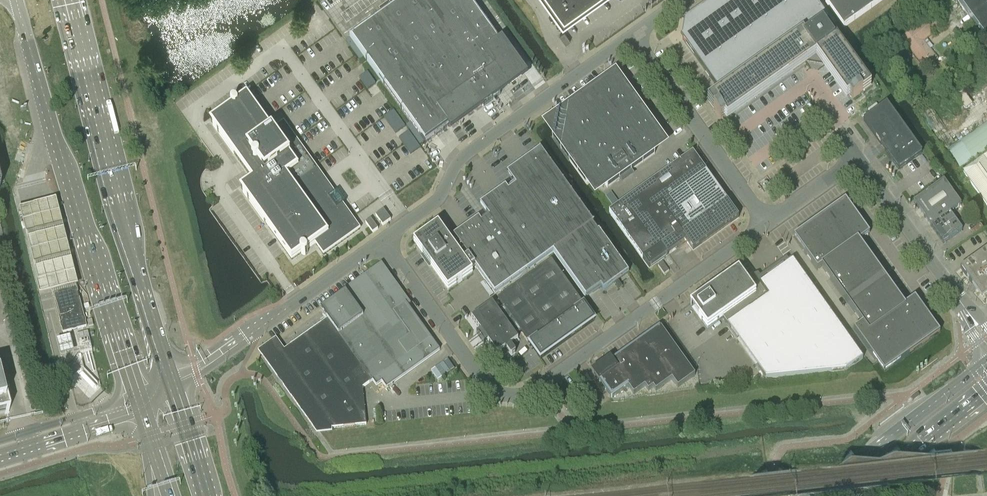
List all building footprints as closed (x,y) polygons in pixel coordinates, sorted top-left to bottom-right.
[(349,38),(425,143),(449,127),(451,130),(528,75),(502,38),(499,40),(470,0),(402,0),(349,38)] [(563,24),(596,0),(545,0),(563,24)] [(682,39),(705,71),(711,80),(719,92),(778,50),(802,32),(805,36),(823,24),(827,21),(829,20),(815,0),(712,0),(697,11),(686,19),(686,20),(688,22),(685,37),(682,39)] [(825,2),(836,17),(844,28),(853,21),(884,0),(828,0),(825,2)] [(986,42),(986,0),(956,0),(986,42)] [(923,42),(933,33),(923,21),(901,39),(925,70),(938,60),(923,42)] [(778,50),(719,92),(707,100),(721,119),(725,116),(727,118),(816,55),(847,97),(849,95),(852,100),(871,86),(828,26),(826,28),(823,24),(805,36),(802,32),(778,50)] [(559,35),(565,44),(570,41),(564,32),(559,35)] [(367,73),(359,78),(367,89),(375,84),(367,73)] [(604,186),(605,186),(607,188),(654,154),(653,152),(655,149),(657,147),(658,144),(658,141),(657,138),(656,135),(658,134),(649,121),(624,86),(621,87),(619,85),(617,83),(614,83),(611,82),(608,83),(605,85),(604,82),(555,117),(557,119),(556,120),(555,121),(554,122),(553,124),(553,125),(552,127),(552,129),(553,131),(553,132),(554,134),(555,135),(552,137),(587,184),(589,183),(590,184),(590,185),(592,186),(593,186),(594,187),(595,187),(596,188),(598,188),(599,188),(600,188),(602,187),(603,187),(604,186)] [(957,96),(955,97),(958,102),(960,101),(964,107),(961,110),(964,114),(967,112),(966,109),(973,104),(963,90),(956,95),(957,96)] [(231,106),(222,112),(223,113),(211,121),(240,163),(239,164),(243,170),(245,169),(252,180),(241,188),(249,200),(249,201),(291,260),(301,253),(302,254),(303,255),(304,255),(305,255),(307,254),(308,253),(308,251),(308,250),(307,249),(315,244),(323,255),(360,229),(284,121),(272,130),(247,95),(237,102),(237,101),(236,100),(235,100),(234,100),(233,100),(231,101),(231,102),(231,103),(231,104),(231,105),(231,106)] [(886,103),(863,120),(899,170),(922,153),(886,103)] [(394,110),(384,117),(395,133),(405,126),(394,110)] [(407,125),(406,125),(420,145),(421,144),(424,142),(410,123),(407,125)] [(986,151),(986,124),(966,138),(948,151),(960,169),(972,161),(986,151)] [(409,131),(399,138),(410,154),(420,147),(409,131)] [(553,252),(593,223),(540,149),(506,173),(513,182),(512,183),(511,183),(510,182),(509,183),(508,183),(507,184),(507,185),(507,186),(506,187),(505,187),(480,205),(490,218),(527,271),(553,252)] [(609,212),(649,268),(650,268),(658,262),(659,261),(668,255),(677,249),(687,242),(693,250),(696,249),(733,222),(739,218),(734,212),(727,202),(727,201),(713,182),(710,177),(709,177),(707,174),(706,172),(706,171),(701,165),(701,164),(693,153),(691,154),(614,209),(609,212)] [(962,172),(986,207),(986,154),(962,172)] [(931,226),(950,213),(961,205),(944,180),(913,202),(931,226)] [(611,192),(606,196),(608,199),(613,206),(618,202),(613,196),(611,192)] [(19,205),(41,292),(51,290),(53,294),(77,288),(77,283),(80,283),(57,195),(19,205)] [(940,333),(915,298),(904,305),(859,242),(870,234),(845,200),(794,237),(817,270),(822,267),(862,324),(854,330),(884,373),(940,333)] [(383,210),(375,215),(383,225),(391,220),(383,210)] [(956,221),(950,213),(931,226),(937,235),(956,221)] [(456,239),(451,243),(470,270),(475,267),(495,294),(527,271),(490,218),(482,223),(479,218),(453,236),(456,239)] [(378,229),(371,219),(365,223),(372,233),(378,229)] [(956,221),(937,235),(943,244),(962,230),(956,221)] [(593,223),(553,252),(586,297),(600,287),(603,291),(628,273),(599,231),(598,232),(592,224),(594,223),(593,223)] [(472,273),(470,270),(451,243),(438,225),(414,243),(448,290),(458,283),(462,281),(462,280),(472,273)] [(960,268),(981,298),(986,294),(986,249),(960,268)] [(739,342),(756,367),(754,368),(755,369),(757,367),(765,379),(846,371),(863,359),(793,260),(763,282),(758,274),(751,277),(754,285),(751,287),(747,281),(746,282),(745,280),(745,279),(738,270),(708,292),(706,293),(702,296),(703,298),(693,305),(700,315),(698,316),(701,320),(703,322),(702,322),(707,328),(717,321),(719,320),(723,318),(728,325),(727,325),(739,341),(736,343),(737,344),(739,342)] [(504,307),(498,311),(515,335),(521,331),(540,359),(594,320),(551,261),(498,299),(504,307)] [(669,271),(663,262),(658,266),(664,275),(669,271)] [(328,319),(330,322),(330,321),(372,381),(384,372),(385,367),(391,363),(396,364),(407,356),(431,339),(406,303),(381,268),(368,276),(368,281),(362,285),(357,284),(346,293),(345,292),(321,310),(328,320),(328,319)] [(77,288),(53,294),(63,333),(86,327),(77,288)] [(515,335),(498,311),(492,302),(471,317),(480,330),(476,333),(484,344),(488,341),(497,354),(501,351),(503,354),(504,354),(508,351),(511,356),(515,353),(515,352),(512,348),(516,345),(516,344),(516,343),(515,341),(518,339),(515,335)] [(330,321),(330,322),(318,330),(317,335),(311,339),(307,338),(284,355),(275,343),(263,352),(318,430),(366,425),(362,388),(372,381),(330,321)] [(659,326),(594,373),(611,398),(628,386),(634,394),(645,386),(648,391),(653,387),(656,391),(672,379),(678,388),(695,375),(659,326)] [(89,338),(88,332),(76,335),(77,341),(89,338)] [(81,353),(93,350),(89,338),(78,341),(81,352),(81,353)] [(8,413),(0,380),(0,415),(8,413)]
